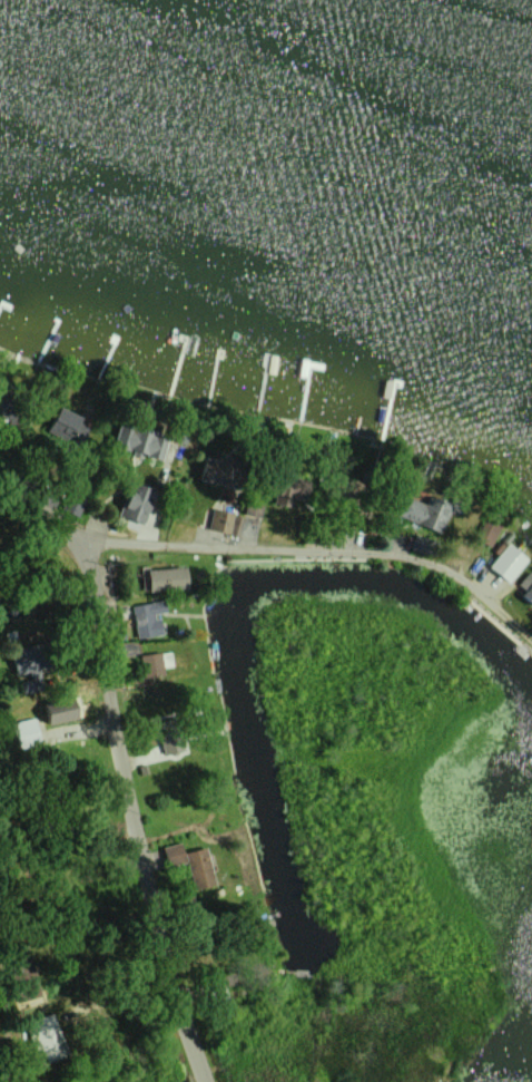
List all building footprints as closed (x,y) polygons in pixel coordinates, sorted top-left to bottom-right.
[(80,417),(57,407),(46,433),(78,447),(86,428),(77,423),(80,417)] [(167,439),(117,426),(111,446),(161,460),(167,439)] [(236,491),(244,465),(206,454),(198,480),(236,491)] [(146,525),(157,490),(138,484),(136,492),(128,490),(120,517),(146,525)] [(451,504),(426,495),(424,502),(404,495),(397,516),(441,532),(451,504)] [(234,512),(211,508),(208,530),(230,533),(234,512)] [(473,539),(490,547),(501,528),(483,519),(473,539)] [(488,566),(508,583),(527,559),(507,543),(488,566)] [(189,587),(186,566),(142,570),(145,592),(189,587)] [(524,590),(520,595),(531,604),(531,574),(528,571),(517,584),(524,590)] [(132,604),(135,638),(162,635),(160,615),(166,614),(165,601),(132,604)] [(139,655),(142,676),(163,673),(160,652),(139,655)] [(44,702),(48,724),(78,718),(73,696),(44,702)] [(156,719),(162,755),(175,752),(175,750),(181,749),(176,716),(156,719)] [(12,749),(39,742),(33,717),(6,724),(12,749)] [(163,847),(168,867),(187,862),(193,890),(215,884),(206,847),(183,852),(181,842),(163,847)] [(46,1062),(67,1054),(53,1013),(26,1023),(36,1051),(42,1049),(46,1062)]
